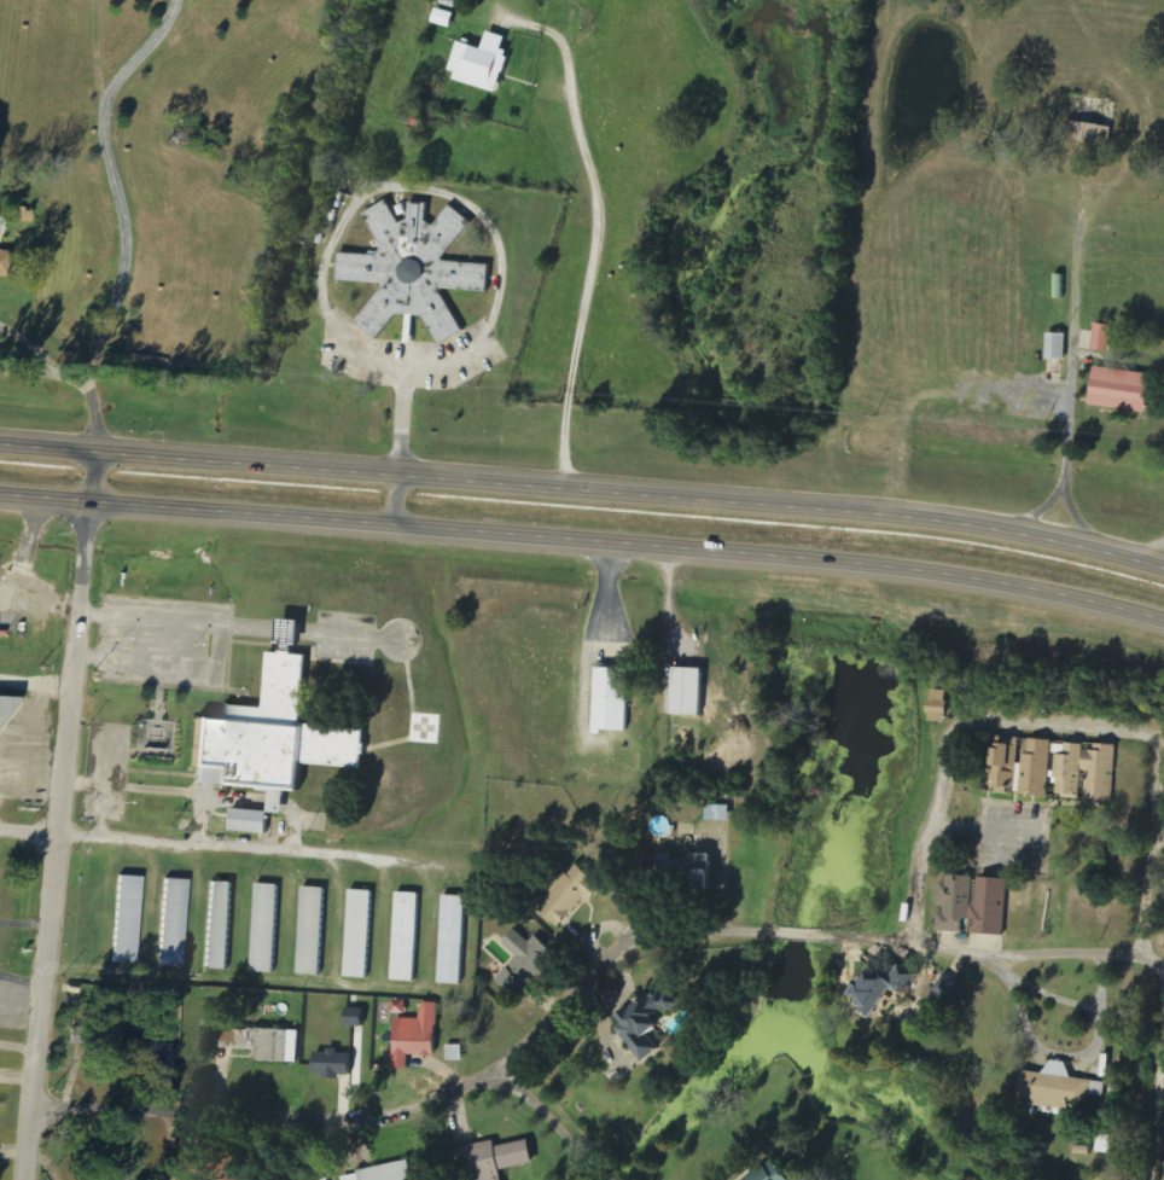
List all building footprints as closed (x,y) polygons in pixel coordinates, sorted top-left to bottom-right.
[(459,14),(441,9),(437,23),(455,28),(459,14)] [(460,82),(504,93),(515,52),(508,50),(512,37),(493,33),(489,49),(463,42),(455,72),(462,73),(460,82)] [(1111,128),(1067,122),(1065,140),(1108,146),(1111,128)] [(448,262),(449,248),(458,244),(474,222),(452,206),(437,227),(428,221),(429,206),(412,205),(411,220),(402,225),(392,205),(389,202),(367,213),(384,250),(380,256),(342,254),(341,282),(384,284),(384,289),(358,324),(379,339),(381,338),(398,315),(428,317),(442,346),(466,334),(444,290),(492,293),(494,265),(448,262)] [(11,279),(15,252),(0,250),(0,277),(11,279)] [(1112,326),(1094,325),(1091,351),(1110,353),(1112,326)] [(1045,360),(1065,360),(1065,335),(1046,334),(1045,360)] [(1144,414),(1148,375),(1092,368),(1088,408),(1144,414)] [(309,655),(270,651),(267,708),(227,705),(226,719),(200,717),(196,784),(303,791),(305,765),(363,768),(366,728),(304,725),(309,655)] [(708,717),(710,669),(680,668),(678,716),(708,717)] [(634,669),(600,669),(599,732),(633,732),(634,669)] [(931,722),(949,724),(953,693),(935,690),(931,722)] [(1049,796),(1053,742),(1032,740),(1031,749),(1023,749),(1023,740),(1011,738),(1010,750),(998,749),(995,791),(1010,792),(1010,793),(1049,796)] [(1116,802),(1118,746),(1097,745),(1097,751),(1086,751),(1086,746),(1056,745),(1055,782),(1060,782),(1059,796),(1086,797),(1086,801),(1116,802)] [(710,822),(734,821),(734,806),(710,807),(710,822)] [(274,834),(274,812),(237,811),(237,833),(274,834)] [(663,876),(704,879),(703,885),(719,887),(722,857),(665,853),(663,876)] [(564,927),(590,900),(595,905),(610,889),(583,864),(544,908),(564,927)] [(118,876),(114,963),(138,964),(142,877),(118,876)] [(975,922),(976,877),(952,877),(951,884),(944,884),(944,911),(942,911),(941,932),(967,933),(967,922),(975,922)] [(184,966),(188,879),(165,878),(161,965),(184,966)] [(975,934),(1010,935),(1012,879),(983,878),(982,907),(976,906),(975,934)] [(234,883),(211,882),(208,969),(231,970),(234,883)] [(277,973),(280,885),(257,884),(254,972),(277,973)] [(299,975),(322,976),(327,888),(304,887),(299,975)] [(347,978),(369,978),(373,890),(350,890),(347,978)] [(420,894),(397,893),(394,981),(417,982),(420,894)] [(468,896),(444,895),(440,983),(464,984),(468,896)] [(507,945),(521,957),(500,981),(519,998),(560,953),(542,937),(535,944),(520,930),(507,945)] [(898,988),(909,995),(913,989),(924,996),(933,982),(907,966),(898,982),(880,971),(865,995),(868,997),(862,1008),(879,1019),(898,988)] [(648,1064),(665,1051),(655,1038),(669,1027),(663,1020),(684,1003),(669,984),(625,1018),(629,1024),(621,1030),(648,1064)] [(400,1020),(399,1048),(392,1048),(392,1066),(412,1067),(412,1056),(440,1057),(441,1004),(424,1004),(424,1020),(400,1020)] [(366,1010),(349,1010),(350,1028),(366,1027),(366,1010)] [(303,1065),(304,1033),(223,1030),(223,1049),(261,1050),(261,1063),(303,1065)] [(148,1044),(148,1037),(131,1037),(130,1060),(174,1061),(175,1044),(148,1044)] [(358,1055),(343,1055),(343,1052),(320,1052),(319,1077),(357,1078),(358,1055)] [(1107,1083),(1072,1079),(1073,1063),(1053,1061),(1051,1075),(1027,1072),(1024,1097),(1038,1098),(1037,1106),(1092,1113),(1093,1097),(1105,1099),(1107,1083)] [(1099,1154),(1117,1155),(1118,1136),(1100,1135),(1099,1154)] [(537,1142),(501,1147),(501,1143),(458,1149),(461,1170),(481,1167),(483,1179),(508,1179),(507,1170),(540,1165),(537,1142)] [(779,1160),(754,1179),(796,1179),(779,1160)] [(345,1179),(420,1179),(416,1162),(345,1178),(345,1179)]
